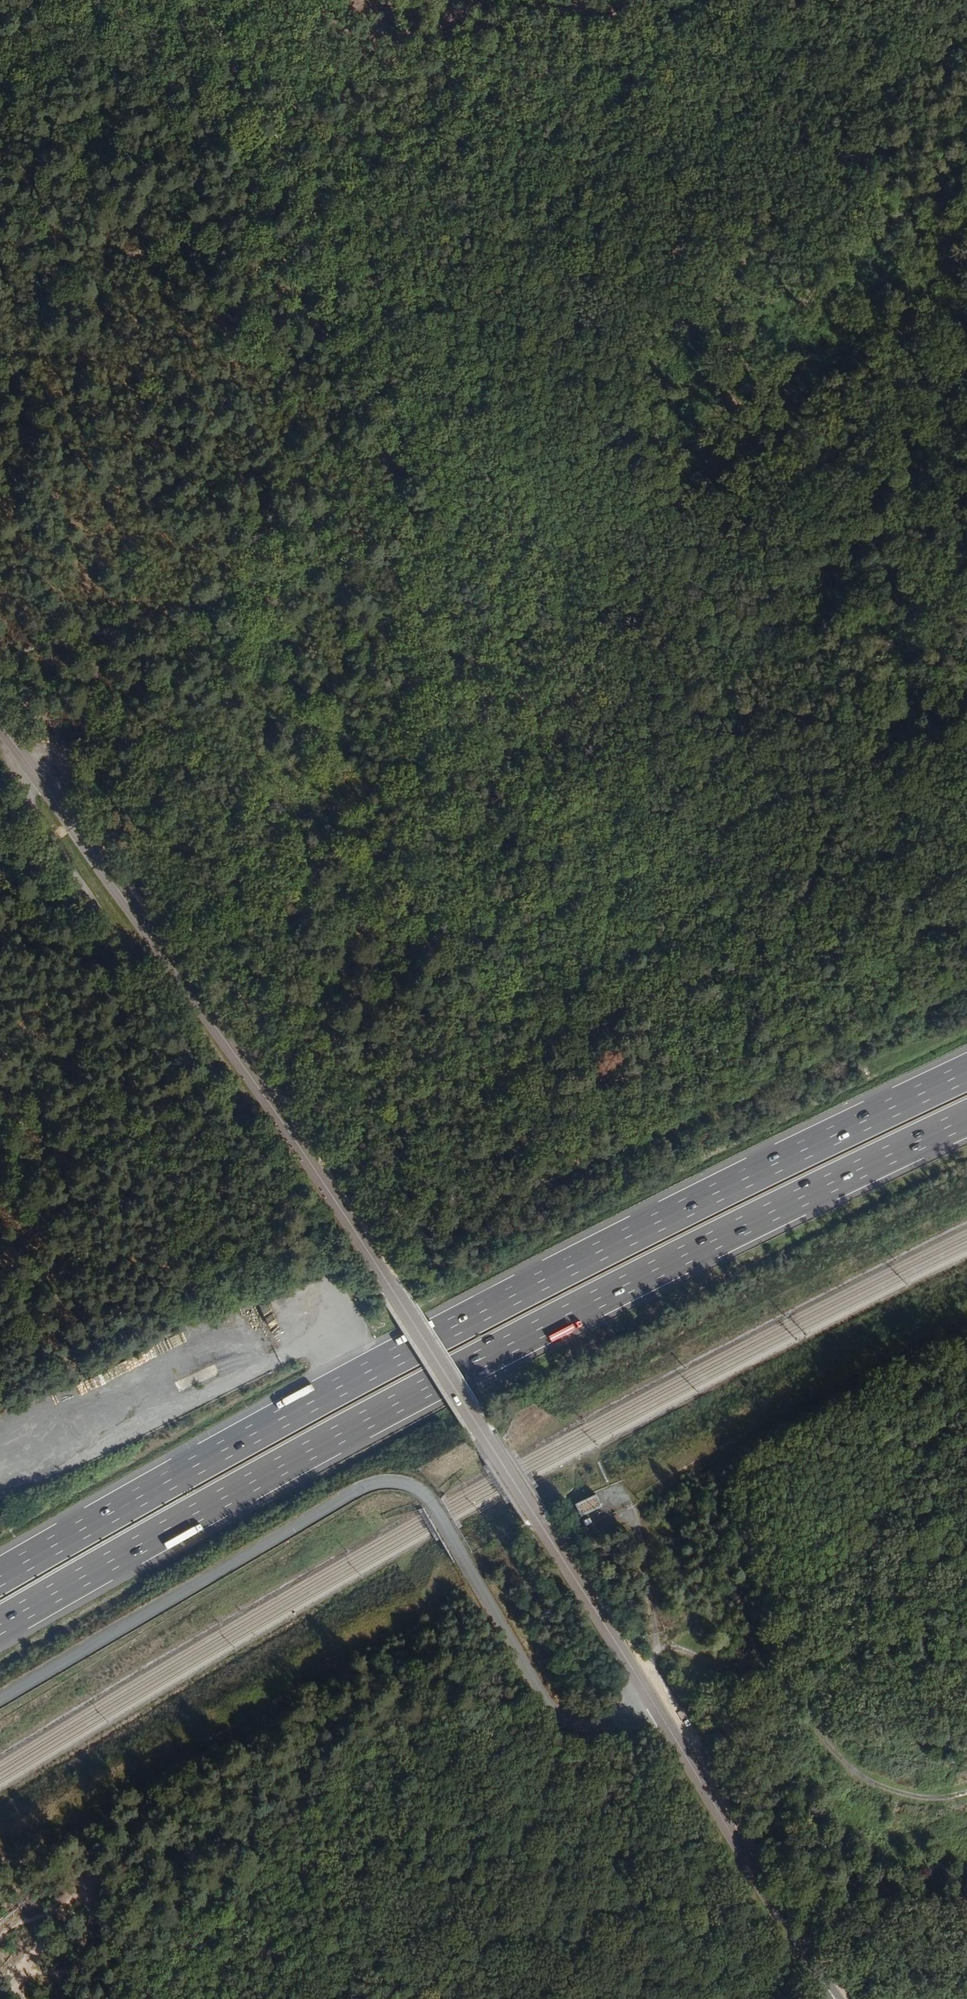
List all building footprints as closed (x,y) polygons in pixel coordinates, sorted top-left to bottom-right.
[(586,1525),(606,1515),(601,1503),(581,1512),(586,1525)]
